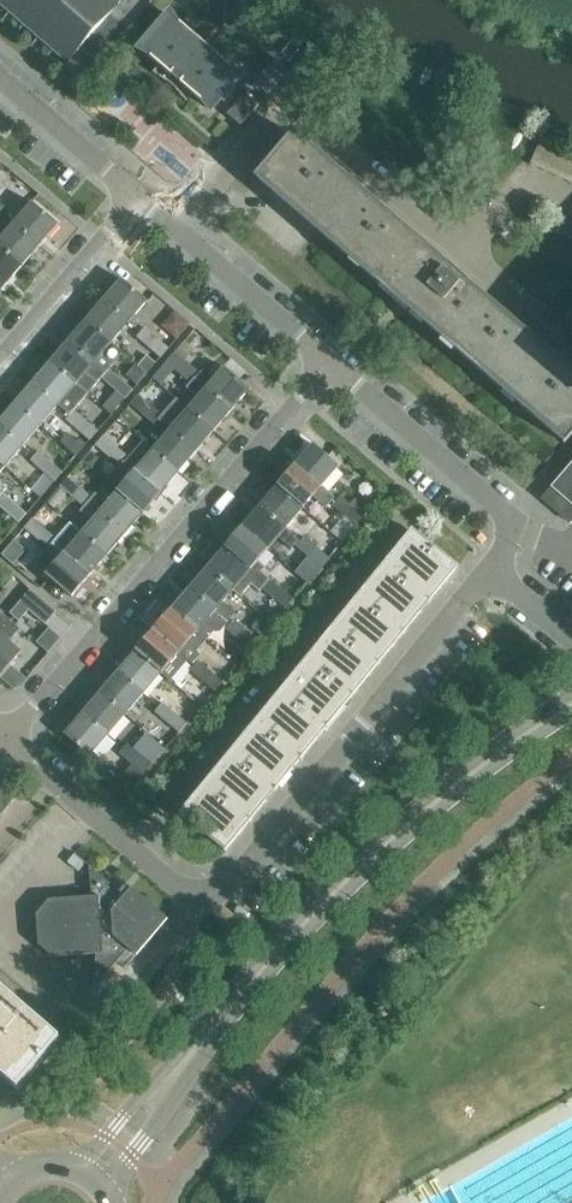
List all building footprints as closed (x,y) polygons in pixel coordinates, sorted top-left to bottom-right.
[(82,82),(153,0),(1,0),(70,59),(63,66),(82,82)] [(142,50),(193,95),(210,110),(240,75),(171,16),(142,50)] [(291,43),(282,54),(289,60),(299,49),(291,43)] [(276,58),(270,65),(281,74),(287,67),(276,58)] [(255,83),(268,94),(283,76),(270,65),(255,83)] [(227,114),(241,126),(259,105),(245,93),(227,114)] [(571,434),(571,382),(289,139),(256,178),(565,443),(571,434)] [(531,165),(543,171),(556,144),(543,139),(531,165)] [(543,171),(556,177),(568,150),(556,144),(543,171)] [(569,183),(571,176),(571,152),(568,150),(556,177),(569,183)] [(14,223),(41,246),(59,225),(32,202),(14,223)] [(23,266),(41,246),(14,223),(0,240),(0,247),(23,266)] [(5,287),(23,266),(0,247),(0,283),(5,287)] [(122,279),(104,300),(130,322),(148,302),(122,279)] [(104,300),(86,320),(112,343),(130,322),(104,300)] [(86,320),(68,342),(105,374),(109,369),(113,365),(102,355),(112,343),(86,320)] [(137,337),(149,348),(157,338),(145,328),(137,337)] [(157,338),(149,348),(161,358),(169,349),(157,338)] [(68,342),(51,361),(88,394),(101,379),(113,389),(121,380),(109,369),(105,374),(68,342)] [(166,363),(178,373),(186,364),(183,361),(175,354),(174,353),(166,363)] [(147,355),(138,366),(147,374),(156,363),(147,355)] [(32,383),(59,406),(70,415),(74,411),(88,394),(51,361),(32,383)] [(136,364),(126,376),(137,386),(147,374),(138,366),(136,364)] [(178,373),(191,383),(194,379),(198,374),(186,364),(178,373)] [(206,388),(232,411),(250,390),(224,367),(206,388)] [(188,409),(215,431),(232,411),(206,388),(194,379),(191,383),(187,388),(198,397),(188,409)] [(121,380),(113,389),(125,399),(133,390),(121,380)] [(15,404),(41,426),(59,406),(32,383),(15,404)] [(131,404),(143,414),(151,405),(139,395),(131,404)] [(113,398),(103,409),(111,416),(121,405),(113,398)] [(23,447),(41,426),(15,404),(0,421),(0,427),(23,447)] [(151,405),(143,414),(155,425),(163,416),(151,405)] [(170,429),(197,452),(215,431),(188,409),(170,429)] [(74,411),(70,415),(66,420),(78,430),(86,421),(74,411)] [(86,421),(78,430),(90,441),(98,431),(86,421)] [(5,468),(23,447),(0,427),(0,463),(5,468)] [(153,450),(179,473),(197,452),(170,429),(153,450)] [(96,445),(108,455),(116,446),(104,436),(96,445)] [(79,439),(69,450),(76,457),(86,445),(79,439)] [(124,461),(161,494),(179,473),(153,450),(141,441),(128,457),(124,461)] [(313,444),(295,465),(322,487),(340,467),(313,444)] [(116,446),(108,455),(120,466),(124,461),(128,457),(116,446)] [(90,451),(82,461),(93,471),(98,465),(99,459),(90,451)] [(31,461),(43,472),(50,462),(38,452),(31,461)] [(117,492),(143,514),(161,494),(124,461),(120,466),(116,470),(127,480),(117,492)] [(50,462),(43,472),(55,482),(63,473),(50,462)] [(542,499),(571,524),(571,523),(571,464),(542,499)] [(295,465),(278,485),(304,508),(314,497),(328,508),(336,499),(322,487),(295,465)] [(60,486),(72,497),(80,488),(68,477),(60,486)] [(278,485),(260,506),(286,529),(304,508),(278,485)] [(72,497),(84,507),(88,503),(126,535),(143,514),(117,492),(107,503),(96,494),(92,498),(80,488),(72,497)] [(7,513),(15,504),(3,493),(0,497),(0,507),(7,513)] [(333,506),(345,516),(353,507),(340,496),(333,506)] [(92,521),(81,533),(108,556),(126,535),(88,503),(84,507),(80,512),(92,521)] [(15,504),(7,513),(19,523),(27,514),(15,504)] [(260,506),(242,527),(268,550),(279,538),(292,550),(300,541),(286,529),(260,506)] [(353,507),(345,516),(357,526),(365,517),(353,507)] [(25,528),(37,538),(45,529),(33,519),(25,528)] [(242,527),(224,548),(266,583),(269,579),(262,573),(266,569),(258,562),(268,550),(242,527)] [(45,529),(37,538),(49,549),(57,539),(45,529)] [(81,533),(64,554),(90,577),(108,556),(81,533)] [(418,535),(186,819),(225,851),(457,568),(418,535)] [(297,547),(309,557),(317,548),(305,538),(297,547)] [(224,548),(206,569),(233,591),(241,598),(252,585),(259,591),(262,588),(274,599),(281,589),(269,579),(266,583),(224,548)] [(317,548),(309,557),(321,568),(329,558),(317,548)] [(90,577),(64,554),(46,575),(72,598),(90,577)] [(206,569),(189,589),(228,623),(236,614),(223,603),(233,591),(206,569)] [(31,589),(20,601),(29,609),(40,597),(31,589)] [(189,589),(171,610),(197,633),(207,621),(220,632),(228,623),(189,589)] [(281,589),(274,599),(286,609),(293,600),(281,589)] [(29,609),(29,610),(45,625),(57,612),(40,597),(29,609)] [(19,621),(29,610),(29,609),(20,601),(10,613),(19,621)] [(171,610),(153,631),(188,661),(192,664),(200,655),(187,644),(197,633),(171,610)] [(1,634),(0,634),(11,621),(2,613),(0,616),(0,635),(1,634)] [(226,630),(238,640),(246,631),(234,620),(226,630)] [(0,635),(0,677),(11,665),(22,652),(9,642),(20,629),(11,621),(0,634),(1,634),(0,635)] [(135,652),(162,674),(170,682),(188,661),(153,631),(135,652)] [(246,631),(238,640),(250,650),(258,641),(246,631)] [(135,652),(117,672),(144,695),(162,674),(135,652)] [(191,671),(203,681),(210,672),(198,662),(191,671)] [(0,677),(0,678),(14,690),(25,677),(11,665),(0,677)] [(117,672),(99,693),(126,716),(144,695),(117,672)] [(210,672),(203,681),(215,692),(223,682),(210,672)] [(99,693),(82,714),(108,737),(126,716),(99,693)] [(155,712),(167,723),(175,713),(163,703),(155,712)] [(175,713),(167,723),(179,733),(187,724),(175,713)] [(108,737),(82,714),(64,734),(90,757),(108,737)] [(119,754),(131,764),(139,755),(127,744),(119,754)] [(139,755),(131,764),(133,765),(143,774),(151,765),(139,755)] [(143,774),(133,765),(109,792),(120,801),(143,774)] [(10,804),(20,793),(0,776),(0,795),(10,804)] [(1,815),(10,804),(0,795),(0,815),(1,815)] [(74,854),(68,862),(71,865),(79,871),(85,864),(74,854)] [(125,968),(166,920),(131,889),(125,896),(89,866),(92,897),(49,900),(36,915),(39,945),(53,958),(96,954),(98,985),(118,962),(125,968)] [(23,1087),(61,1042),(0,989),(0,1067),(23,1087)]
